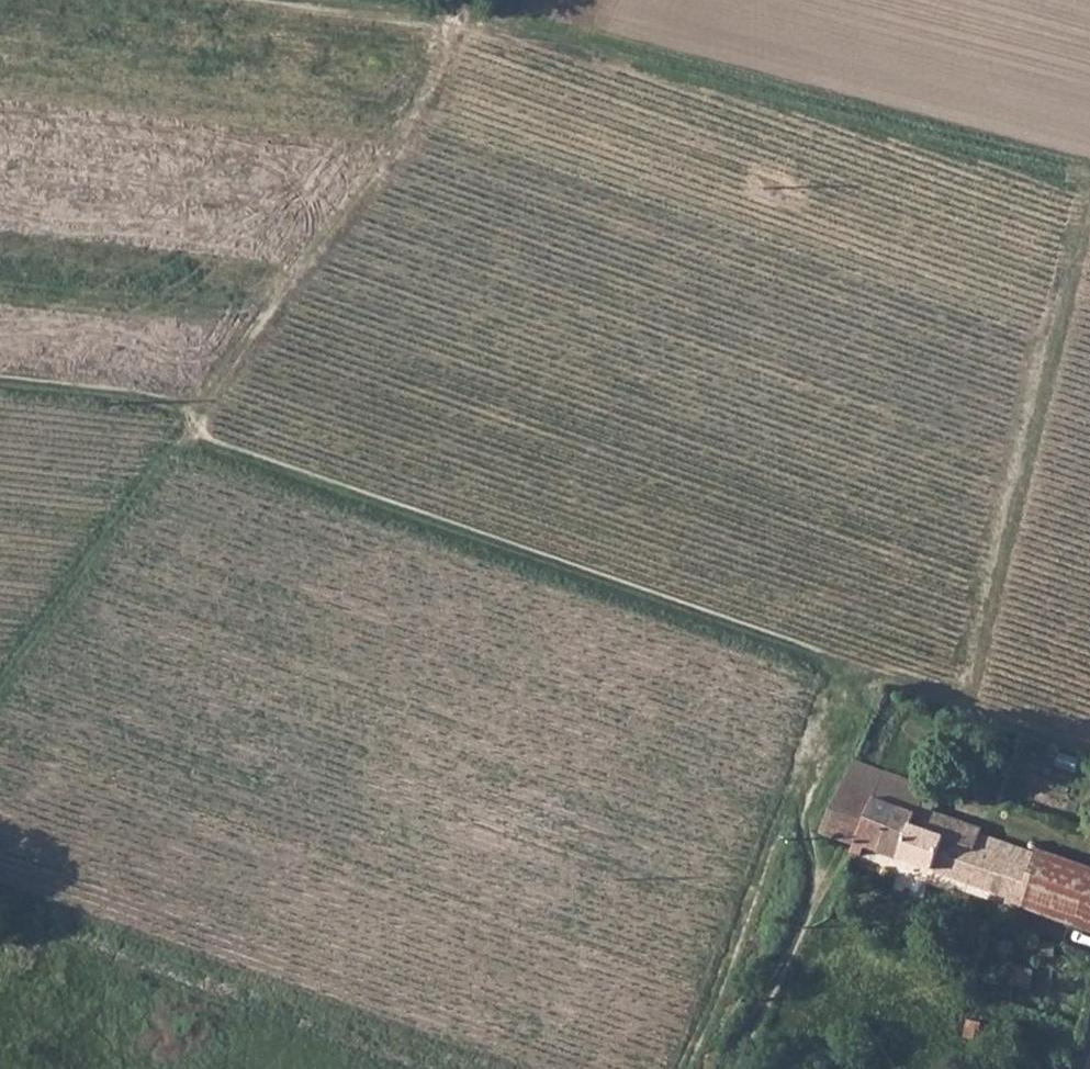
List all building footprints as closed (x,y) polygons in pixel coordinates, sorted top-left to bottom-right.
[(972,806),(925,792),(927,784),(916,782),(919,773),(846,749),(823,823),(1016,884),(1031,834),(969,814),(972,806)] [(1031,834),(1016,884),(1015,890),(1089,914),(1089,849),(1032,830),(1031,834)] [(982,928),(998,933),(1005,914),(988,909),(982,928)] [(1026,942),(1041,946),(1049,925),(1033,921),(1026,942)]
